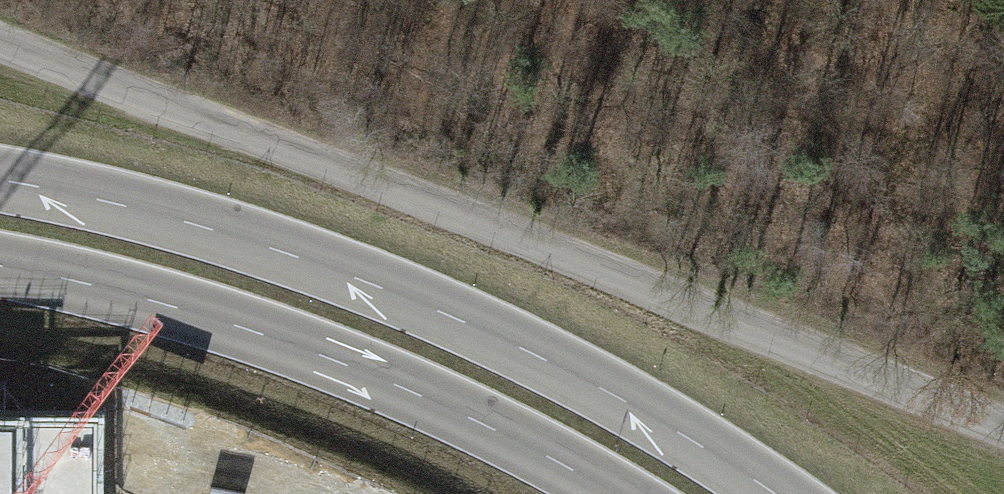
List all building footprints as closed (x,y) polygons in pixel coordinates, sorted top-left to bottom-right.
[(93,428),(0,428),(0,493),(93,493),(93,428)]
